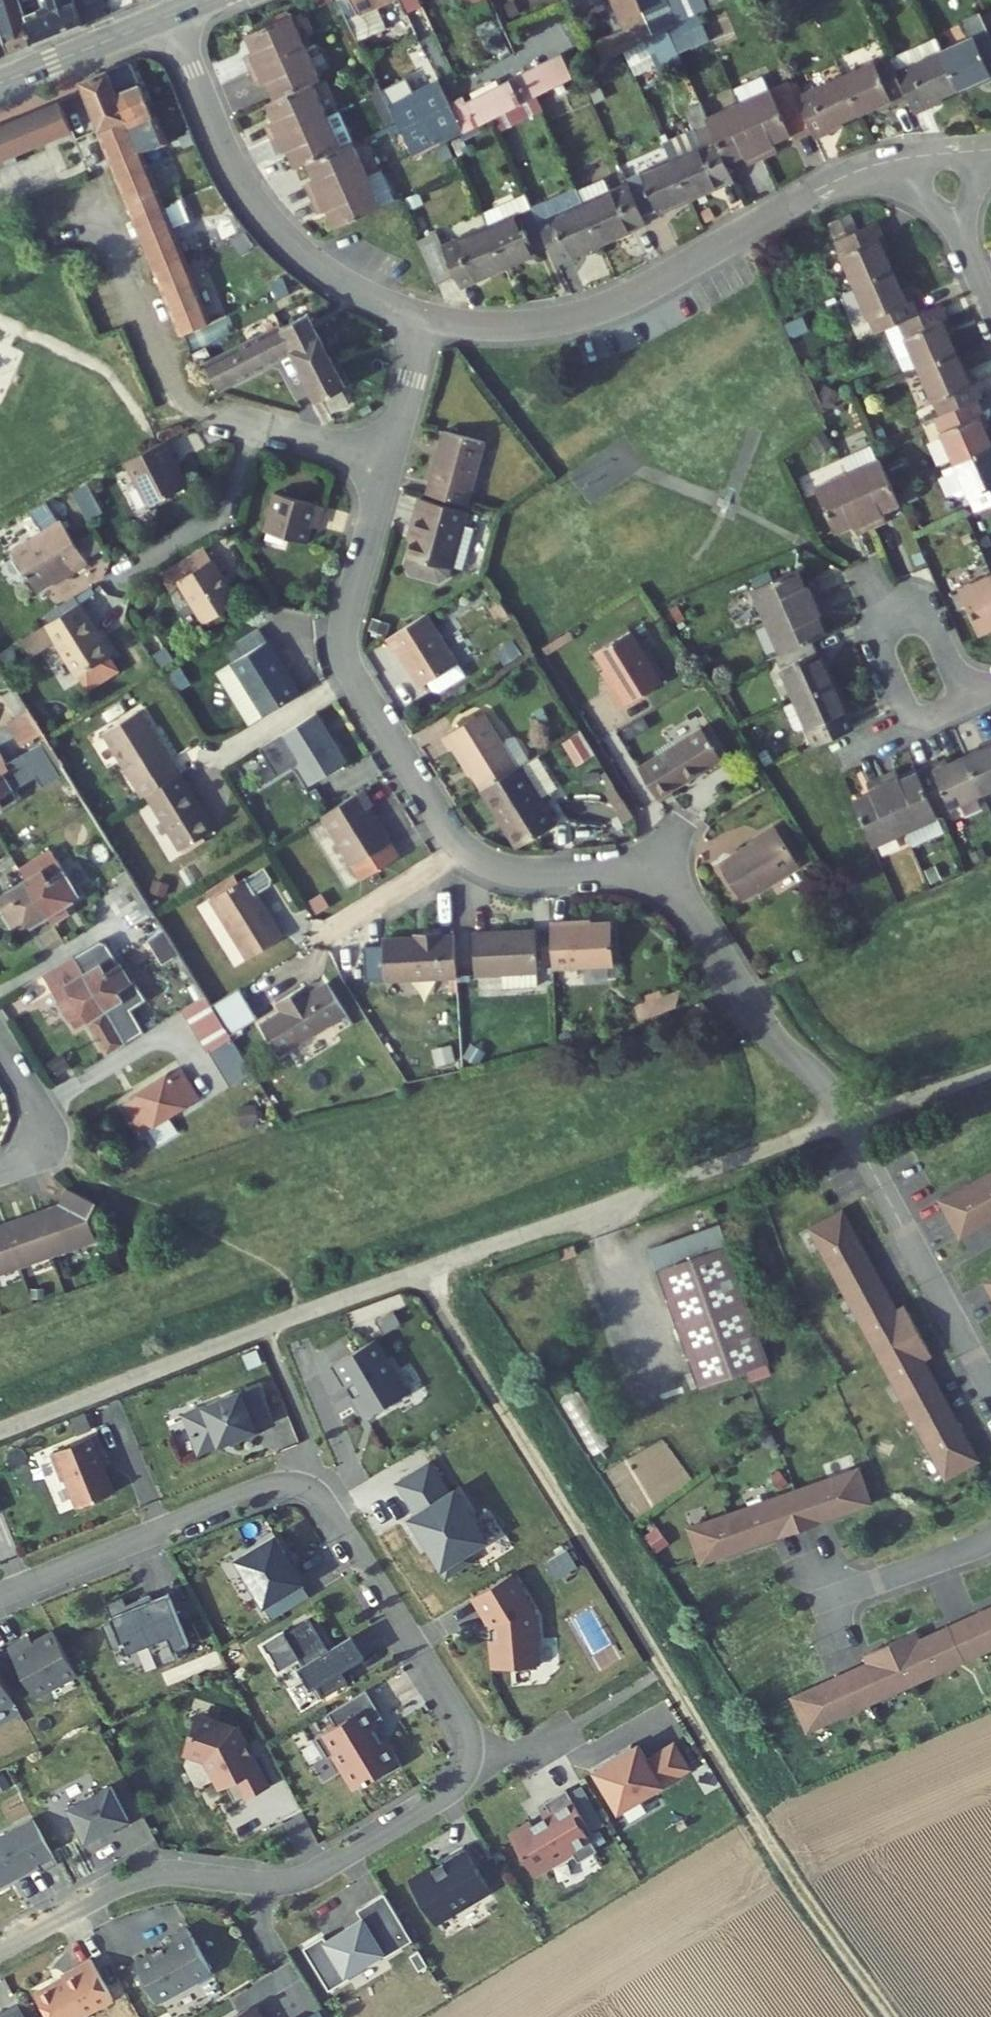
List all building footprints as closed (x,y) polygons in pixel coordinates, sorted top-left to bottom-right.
[(9,55),(36,44),(27,18),(20,0),(0,0),(0,30),(9,55)] [(45,11),(27,18),(36,44),(88,22),(79,0),(41,0),(45,11)] [(88,22),(112,12),(107,0),(79,0),(88,22)] [(356,21),(397,4),(405,22),(416,17),(408,0),(346,0),(356,21)] [(578,11),(602,0),(573,0),(578,11)] [(642,0),(617,0),(632,36),(599,53),(605,65),(658,37),(642,0)] [(658,37),(672,31),(659,0),(642,0),(658,37)] [(950,43),(924,55),(940,92),(963,81),(965,86),(989,75),(984,64),(962,15),(941,25),(950,43)] [(296,18),(250,37),(258,57),(248,61),(254,74),(310,51),(296,18)] [(324,83),(310,51),(254,74),(259,89),(270,84),(278,103),(315,87),(324,83)] [(924,55),(879,76),(890,101),(898,117),(920,107),(918,102),(940,92),(924,55)] [(557,58),(467,103),(480,129),(497,120),(542,98),(570,84),(557,58)] [(871,60),(826,81),(843,116),(866,105),(869,111),(890,101),(879,76),(871,60)] [(133,64),(83,84),(102,133),(152,113),(133,64)] [(826,81),(780,102),(797,140),(799,144),(819,134),(816,128),(843,116),(826,81)] [(329,120),(315,87),(278,103),(268,107),(275,125),(265,130),(271,145),(329,120)] [(775,91),(725,114),(749,167),(762,161),(758,153),(777,144),(779,149),(797,140),(780,102),(775,91)] [(380,99),(384,108),(388,106),(394,103),(390,95),(380,99)] [(549,113),(542,98),(497,120),(504,135),(549,113)] [(388,106),(399,129),(405,126),(394,103),(388,106)] [(71,139),(77,136),(64,106),(0,132),(0,168),(71,139)] [(152,113),(102,133),(114,163),(142,152),(145,159),(167,150),(152,113)] [(693,128),(702,148),(714,173),(729,166),(733,174),(749,167),(725,114),(693,128)] [(342,153),(329,120),(271,145),(277,159),(288,155),(295,172),(308,167),(342,153)] [(395,130),(399,140),(403,138),(409,136),(405,126),(399,129),(395,130)] [(403,138),(413,162),(419,159),(409,136),(403,138)] [(354,147),(342,153),(308,167),(316,185),(305,189),(312,204),(368,180),(354,147)] [(702,148),(657,169),(676,208),(705,195),(703,191),(719,184),(714,173),(702,148)] [(142,152),(114,163),(136,220),(164,209),(145,159),(142,152)] [(614,189),(616,193),(631,225),(645,219),(646,222),(676,208),(657,169),(614,189)] [(383,174),(368,180),(312,204),(317,216),(327,212),(337,234),(398,208),(383,174)] [(563,199),(570,215),(597,202),(590,186),(563,199)] [(597,202),(570,215),(589,254),(617,241),(615,236),(633,228),(631,225),(616,193),(597,202)] [(563,199),(519,220),(534,252),(542,270),(557,263),(559,268),(589,254),(570,215),(563,199)] [(164,209),(136,220),(158,275),(185,264),(173,233),(191,226),(186,212),(189,211),(185,201),(164,209)] [(466,224),(473,238),(491,276),(520,262),(519,259),(534,252),(519,220),(511,203),(466,224)] [(831,246),(851,291),(887,275),(876,249),(880,247),(871,228),(831,246)] [(405,252),(424,293),(442,285),(446,293),(460,287),(461,290),(491,276),(473,238),(431,257),(424,243),(405,252)] [(185,264),(158,275),(169,303),(196,293),(185,264)] [(872,337),(879,334),(913,318),(904,297),(899,299),(887,275),(851,291),(872,337)] [(900,380),(916,372),(951,356),(938,329),(945,325),(937,307),(913,318),(879,334),(900,380)] [(302,312),(276,325),(287,348),(289,351),(287,352),(312,400),(339,386),(302,312)] [(287,348),(276,325),(203,363),(214,385),(287,348)] [(916,372),(937,419),(975,401),(979,399),(969,377),(962,381),(951,356),(916,372)] [(934,420),(955,465),(990,449),(979,424),(985,421),(975,401),(937,419),(934,420)] [(440,435),(424,498),(467,508),(482,446),(440,435)] [(164,458),(156,443),(115,464),(134,500),(170,481),(160,460),(164,458)] [(843,463),(850,478),(877,533),(890,527),(886,517),(902,509),(873,449),(843,463)] [(976,511),(990,504),(990,450),(990,449),(955,465),(976,511)] [(818,492),(838,538),(858,529),(862,540),(877,533),(850,478),(818,492)] [(317,525),(321,509),(271,497),(261,535),(305,546),(310,523),(317,525)] [(468,530),(473,511),(467,508),(424,498),(414,538),(420,539),(410,572),(416,581),(446,589),(455,583),(458,572),(468,574),(479,532),(468,530)] [(73,546),(59,524),(9,555),(34,594),(69,572),(71,576),(86,567),(83,563),(93,557),(82,540),(73,546)] [(101,552),(90,535),(82,540),(93,557),(101,552)] [(167,565),(178,582),(212,561),(202,544),(167,565)] [(178,582),(205,625),(240,603),(231,589),(243,581),(245,573),(232,553),(225,552),(212,561),(178,582)] [(759,593),(773,624),(827,599),(822,588),(812,592),(803,573),(759,593)] [(982,634),(990,629),(990,576),(961,589),(982,634)] [(54,609),(59,618),(77,606),(72,598),(54,609)] [(773,624),(788,657),(816,644),(833,636),(825,619),(834,614),(827,599),(773,624)] [(53,643),(76,679),(110,657),(77,606),(59,618),(20,643),(29,658),(53,643)] [(397,656),(420,693),(428,688),(434,695),(440,697),(467,679),(427,617),(386,643),(394,658),(397,656)] [(619,693),(631,712),(672,687),(640,636),(606,657),(625,689),(619,693)] [(782,660),(802,704),(841,686),(827,657),(823,658),(816,644),(788,657),(782,660)] [(254,729),(303,698),(270,646),(221,676),(254,729)] [(0,656),(0,672),(3,676),(4,675),(6,673),(7,671),(9,669),(10,667),(11,665),(11,662),(11,660),(11,657),(10,655),(9,652),(8,651),(0,656)] [(10,715),(22,707),(3,676),(0,672),(0,699),(10,715)] [(802,704),(822,747),(856,732),(850,718),(854,716),(841,686),(802,704)] [(35,728),(22,707),(10,715),(0,721),(13,742),(35,728)] [(144,802),(147,800),(181,779),(183,778),(143,713),(104,737),(144,802)] [(486,716),(446,742),(454,755),(459,752),(485,793),(521,770),(486,716)] [(321,717),(284,739),(315,790),(352,768),(321,717)] [(732,756),(713,728),(678,751),(673,744),(646,762),(671,800),(685,792),(683,789),(732,756)] [(562,742),(576,766),(594,755),(580,731),(562,742)] [(43,740),(31,748),(71,813),(84,806),(43,740)] [(937,778),(957,820),(990,803),(990,775),(985,762),(961,774),(958,768),(937,778)] [(525,768),(521,770),(485,793),(484,793),(502,822),(508,819),(526,847),(561,825),(525,768)] [(913,778),(900,784),(926,838),(958,822),(957,820),(937,778),(917,787),(913,778)] [(147,800),(181,853),(214,832),(181,779),(147,800)] [(892,799),(874,808),(896,852),(926,838),(900,784),(888,790),(892,799)] [(369,794),(327,820),(358,869),(395,846),(373,812),(378,809),(369,794)] [(322,818),(309,827),(347,886),(360,877),(322,818)] [(502,822),(520,851),(526,847),(508,819),(502,822)] [(926,838),(933,852),(965,837),(958,822),(926,838)] [(732,864),(756,900),(812,864),(788,828),(732,864)] [(181,853),(184,858),(218,837),(214,832),(181,853)] [(74,894),(47,849),(16,867),(23,878),(44,913),(48,920),(65,910),(60,902),(74,894)] [(253,963),(287,941),(264,905),(262,907),(257,900),(270,891),(272,885),(265,875),(251,884),(249,882),(215,904),(253,963)] [(0,892),(0,912),(7,924),(21,916),(25,924),(44,913),(23,878),(0,892)] [(124,914),(144,902),(129,878),(109,890),(124,914)] [(151,913),(144,902),(124,914),(131,926),(151,913)] [(553,925),(556,971),(617,967),(614,924),(569,926),(569,924),(553,925)] [(477,934),(479,975),(540,972),(538,931),(477,934)] [(387,944),(389,984),(461,979),(459,939),(446,940),(446,935),(420,937),(420,942),(387,944)] [(383,948),(366,948),(366,979),(383,979),(383,948)] [(111,954),(81,972),(102,1007),(119,997),(114,989),(127,981),(111,954)] [(177,955),(165,963),(190,1003),(202,995),(177,955)] [(71,956),(39,975),(66,1018),(77,1011),(104,1056),(125,1044),(102,1007),(81,972),(71,956)] [(264,1026),(283,1057),(350,1016),(330,985),(314,995),(308,985),(288,997),(294,1007),(264,1026)] [(643,1007),(647,1019),(687,1005),(685,993),(643,1007)] [(212,1011),(202,995),(190,1003),(179,1010),(206,1053),(229,1039),(212,1011)] [(255,1022),(237,995),(212,1011),(229,1039),(255,1022)] [(125,1113),(138,1134),(196,1098),(182,1077),(170,1085),(162,1073),(129,1094),(137,1106),(125,1113)] [(944,1201),(965,1238),(990,1223),(990,1175),(944,1201)] [(91,1227),(84,1206),(90,1189),(61,1176),(53,1193),(0,1212),(0,1262),(91,1227)] [(868,1257),(843,1210),(810,1227),(851,1306),(855,1304),(906,1400),(901,1403),(943,1483),(976,1466),(952,1418),(948,1420),(931,1388),(935,1385),(923,1363),(920,1357),(928,1352),(908,1313),(907,1313),(899,1317),(896,1311),(884,1289),(880,1291),(864,1259),(868,1257)] [(657,1267),(728,1243),(721,1223),(650,1247),(657,1267)] [(728,1243),(657,1267),(696,1388),(767,1365),(728,1243)] [(899,1317),(907,1313),(904,1307),(896,1311),(899,1317)] [(431,1392),(399,1334),(352,1360),(366,1387),(375,1382),(392,1413),(431,1392)] [(931,1359),(928,1352),(920,1357),(923,1363),(931,1359)] [(207,1416),(223,1453),(256,1440),(258,1445),(281,1435),(278,1428),(296,1421),(283,1389),(265,1396),(264,1393),(207,1416)] [(589,1451),(603,1445),(583,1395),(569,1400),(589,1451)] [(90,1480),(101,1508),(138,1493),(123,1454),(128,1452),(121,1435),(76,1453),(87,1481),(90,1480)] [(490,1561),(486,1553),(507,1540),(478,1492),(471,1496),(453,1464),(422,1482),(441,1514),(433,1515),(468,1574),(490,1561)] [(690,1530),(703,1569),(780,1544),(779,1539),(824,1524),(825,1529),(877,1511),(864,1472),(690,1530)] [(333,1597),(298,1537),(266,1556),(301,1618),(333,1597)] [(557,1611),(535,1573),(494,1597),(511,1622),(515,1668),(563,1662),(557,1611)] [(204,1659),(200,1649),(215,1644),(195,1592),(173,1600),(171,1595),(148,1604),(144,1596),(130,1602),(137,1617),(124,1622),(134,1647),(145,1643),(148,1652),(170,1643),(180,1668),(204,1659)] [(783,1702),(799,1741),(876,1708),(874,1703),(990,1653),(990,1613),(912,1647),(909,1638),(855,1661),(860,1674),(833,1686),(831,1682),(783,1702)] [(372,1634),(352,1646),(334,1616),(308,1632),(345,1695),(370,1681),(364,1670),(386,1657),(372,1634)] [(77,1635),(57,1645),(52,1635),(33,1645),(57,1691),(96,1671),(77,1635)] [(0,1666),(0,1715),(33,1697),(12,1660),(0,1666)] [(404,1714),(389,1688),(352,1709),(360,1723),(339,1735),(350,1754),(360,1748),(370,1765),(366,1768),(378,1788),(399,1775),(401,1779),(426,1765),(418,1751),(411,1755),(392,1721),(404,1714)] [(222,1756),(226,1754),(242,1787),(249,1783),(256,1797),(267,1792),(268,1796),(290,1784),(259,1728),(219,1716),(209,1752),(222,1756)] [(695,1745),(668,1760),(661,1747),(656,1750),(653,1744),(613,1767),(638,1810),(709,1769),(695,1745)] [(153,1823),(133,1784),(92,1806),(109,1840),(136,1826),(138,1830),(153,1823)] [(617,1834),(589,1787),(563,1802),(568,1811),(562,1815),(565,1820),(553,1827),(552,1824),(537,1833),(538,1837),(533,1840),(552,1872),(568,1862),(570,1866),(590,1854),(597,1865),(621,1851),(612,1837),(617,1834)] [(55,1819),(0,1847),(0,1861),(11,1881),(19,1884),(64,1861),(66,1866),(77,1860),(55,1819)] [(461,1861),(463,1864),(432,1883),(455,1923),(481,1908),(482,1910),(502,1898),(500,1895),(510,1890),(484,1846),(461,1861)] [(408,1955),(435,1939),(407,1894),(384,1908),(390,1917),(351,1941),(347,1935),(327,1947),(352,1988),(372,1976),(368,1972),(405,1952),(408,1955)] [(240,1970),(213,1920),(191,1932),(196,1941),(159,1961),(177,1994),(187,1998),(240,1970)] [(88,1980),(61,1995),(73,2016),(112,2016),(140,2002),(117,1960),(86,1976),(88,1980)] [(273,2007),(255,2016),(279,2016),(273,2007)] [(326,2016),(350,2016),(344,2007),(326,2016)]
